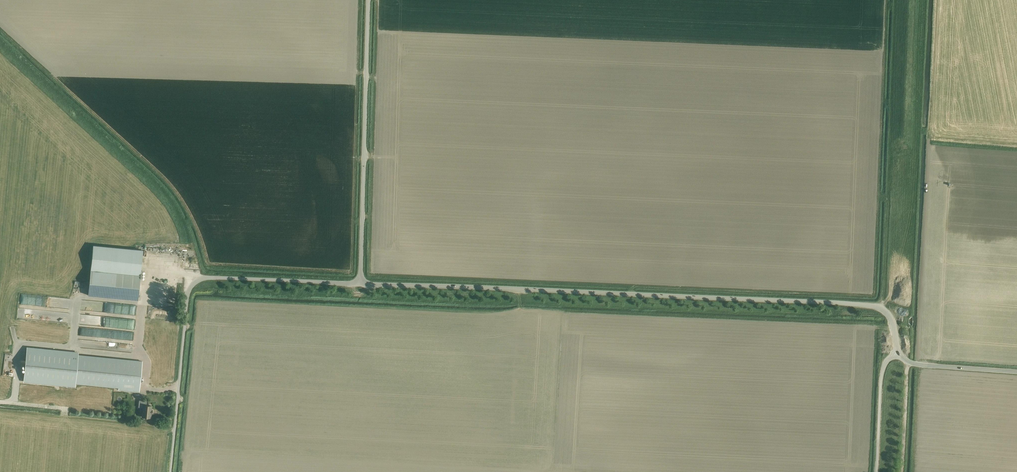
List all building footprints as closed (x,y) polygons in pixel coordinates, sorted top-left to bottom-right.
[(138,300),(143,250),(93,245),(88,295),(138,300)] [(132,319),(96,316),(95,327),(131,330),(132,319)] [(77,335),(131,340),(131,332),(78,327),(77,335)] [(131,345),(120,343),(119,350),(130,352),(131,345)] [(28,348),(25,381),(74,386),(75,383),(118,388),(118,390),(139,392),(142,361),(78,355),(78,353),(28,348)] [(143,408),(142,417),(145,417),(145,418),(147,418),(148,417),(150,418),(151,414),(152,414),(152,410),(151,410),(152,406),(146,405),(147,401),(139,400),(138,407),(143,408)]
